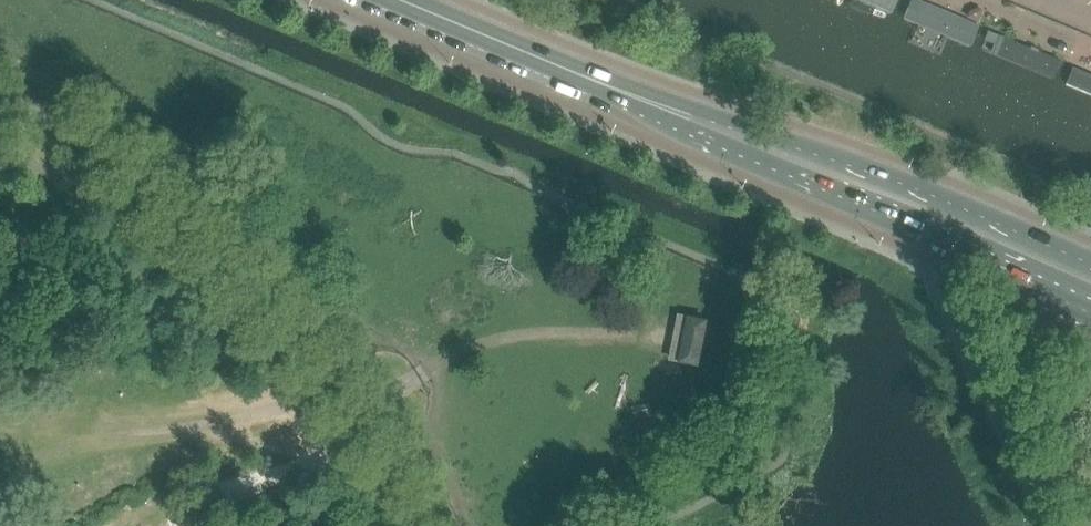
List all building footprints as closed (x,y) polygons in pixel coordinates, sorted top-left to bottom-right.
[(897,0),(853,0),(890,16),(897,0)] [(912,0),(911,0),(903,18),(926,27),(920,42),(947,53),(953,39),(971,46),(979,27),(912,0)] [(978,21),(982,12),(982,11),(976,9),(975,9),(970,11),(968,17),(978,21)] [(1052,80),(1060,63),(988,31),(980,50),(1052,80)] [(1072,69),(1065,85),(1090,96),(1090,77),(1072,69)] [(697,364),(706,321),(688,317),(680,361),(697,364)]
